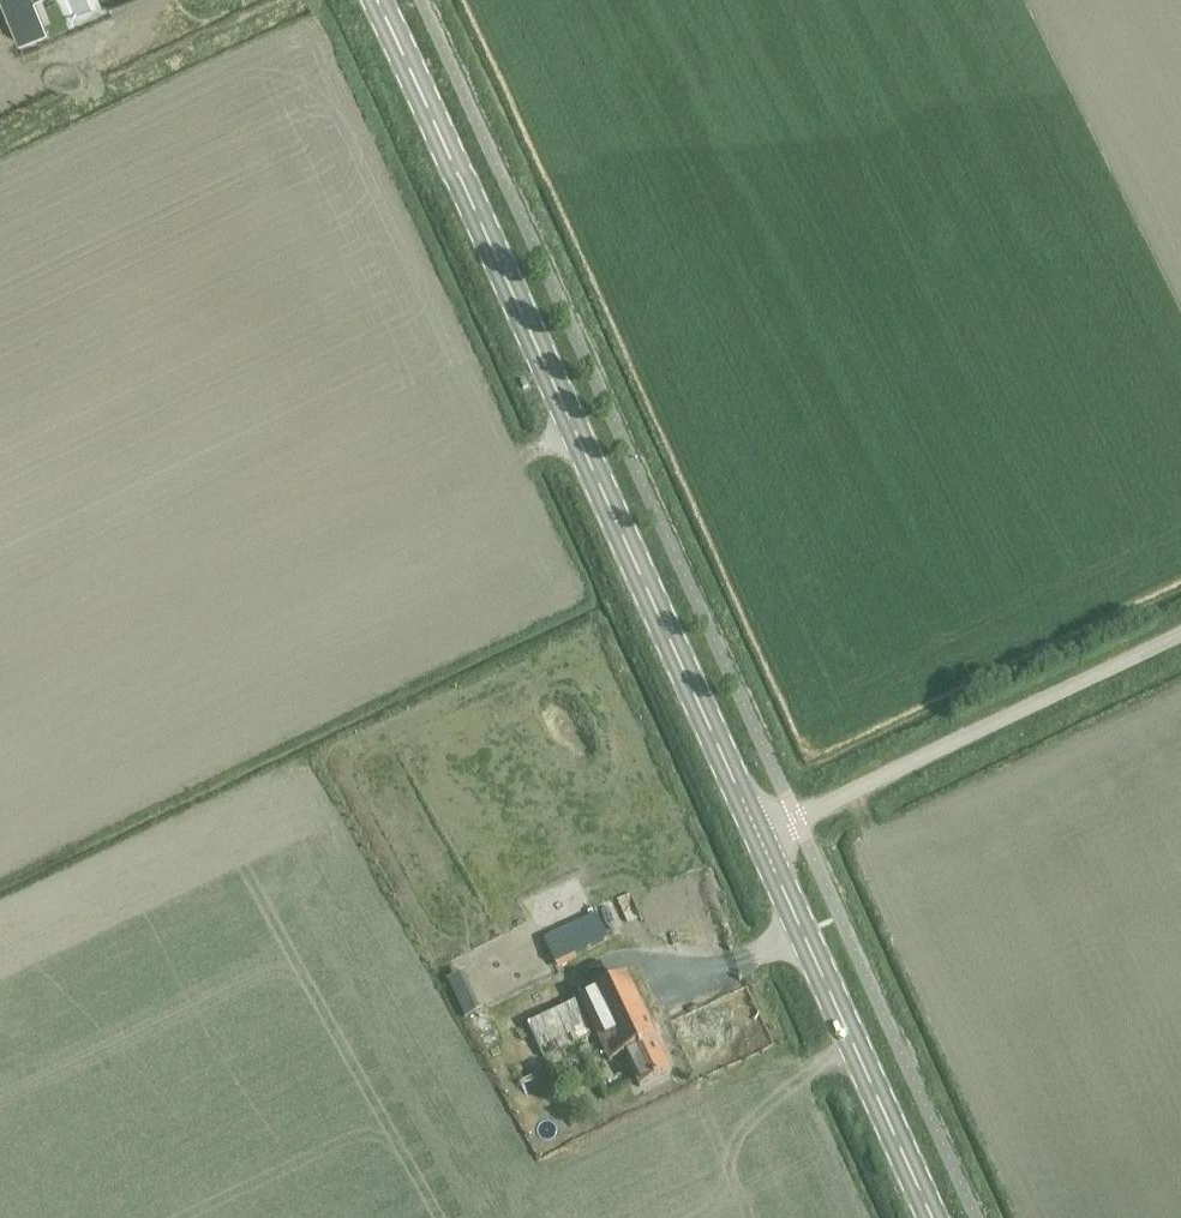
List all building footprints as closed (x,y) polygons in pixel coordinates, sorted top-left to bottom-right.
[(575,963),(573,958),(606,941),(594,917),(543,942),(540,935),(493,957),(510,995),(575,963)] [(467,951),(452,958),(458,973),(473,967),(467,951)] [(636,1090),(667,1075),(623,980),(577,1002),(606,1065),(621,1058),(636,1090)] [(526,1029),(542,1061),(590,1038),(574,1006),(526,1029)]
